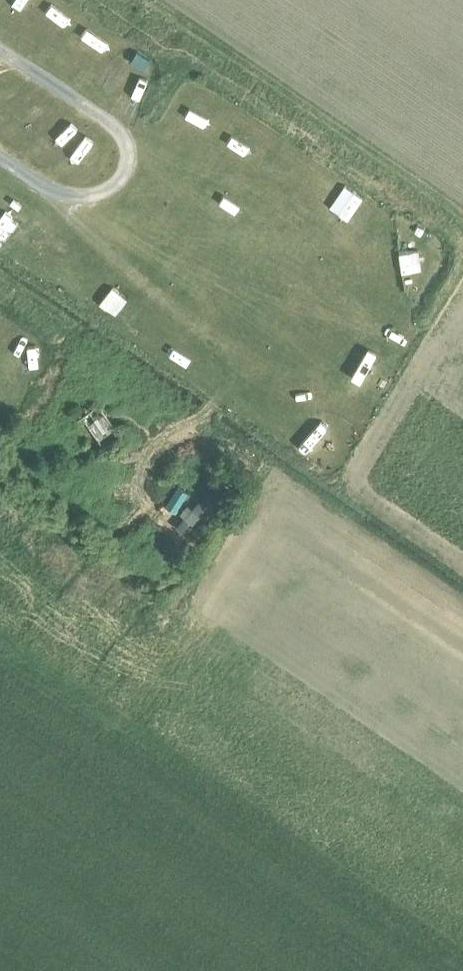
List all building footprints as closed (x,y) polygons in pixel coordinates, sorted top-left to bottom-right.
[(140,190),(136,201),(151,206),(155,195),(140,190)] [(135,212),(127,219),(138,231),(146,224),(135,212)] [(115,230),(108,238),(124,252),(131,244),(115,230)] [(16,373),(12,363),(0,368),(0,379),(16,373)]
